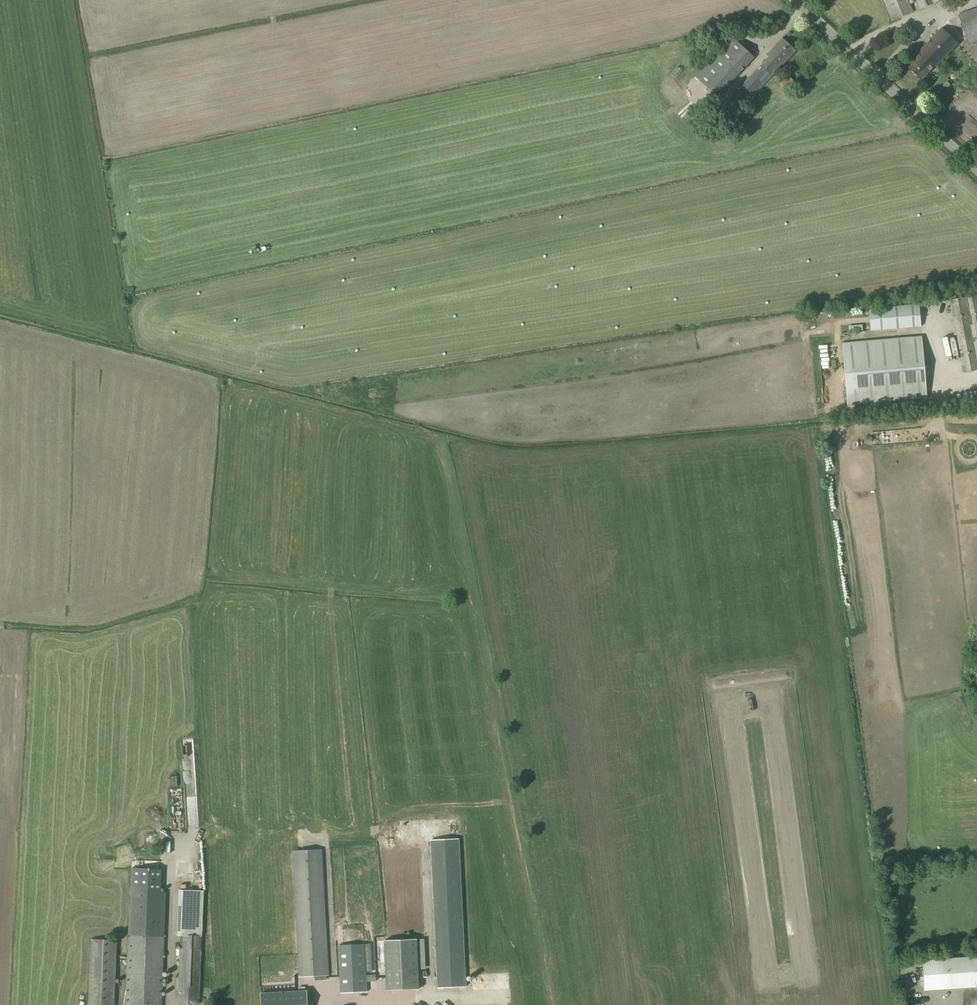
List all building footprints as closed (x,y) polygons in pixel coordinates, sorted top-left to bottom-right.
[(892,21),(914,12),(909,0),(883,0),(892,21)] [(919,10),(934,4),(932,0),(915,0),(919,10)] [(957,14),(969,45),(976,42),(976,7),(957,14)] [(921,52),(907,67),(921,80),(935,65),(936,66),(957,44),(941,29),(920,51),(921,52)] [(732,36),(695,76),(718,98),(754,58),(732,36)] [(812,36),(804,43),(814,54),(822,47),(812,36)] [(770,56),(743,85),(753,95),(794,51),(782,39),(768,54),(770,56)] [(790,84),(785,79),(780,84),(785,88),(790,84)] [(946,88),(950,91),(956,85),(951,82),(946,88)] [(950,300),(964,372),(976,369),(976,295),(950,300)] [(919,305),(869,309),(871,331),(921,327),(919,305)] [(922,337),(842,343),(848,405),(927,398),(922,337)] [(916,434),(916,422),(905,422),(905,435),(916,434)] [(458,839),(430,840),(438,988),(466,986),(458,839)] [(319,850),(292,852),(301,977),(315,976),(315,980),(326,980),(326,976),(327,976),(319,850)] [(124,927),(122,1004),(158,1004),(161,884),(157,884),(158,862),(128,862),(128,866),(112,865),(110,927),(124,927)] [(191,906),(202,906),(203,883),(191,883),(191,906)] [(169,899),(169,915),(187,915),(188,899),(169,899)] [(176,928),(175,993),(196,993),(197,929),(176,928)] [(86,932),(84,1004),(111,1004),(112,933),(86,932)] [(416,939),(379,941),(380,968),(386,968),(387,991),(419,989),(416,939)] [(370,944),(338,946),(341,993),(367,992),(366,981),(376,981),(376,975),(366,975),(366,973),(372,972),(370,944)] [(923,963),(926,993),(976,989),(976,959),(923,963)] [(257,994),(258,1004),(308,1004),(307,991),(257,994)]
